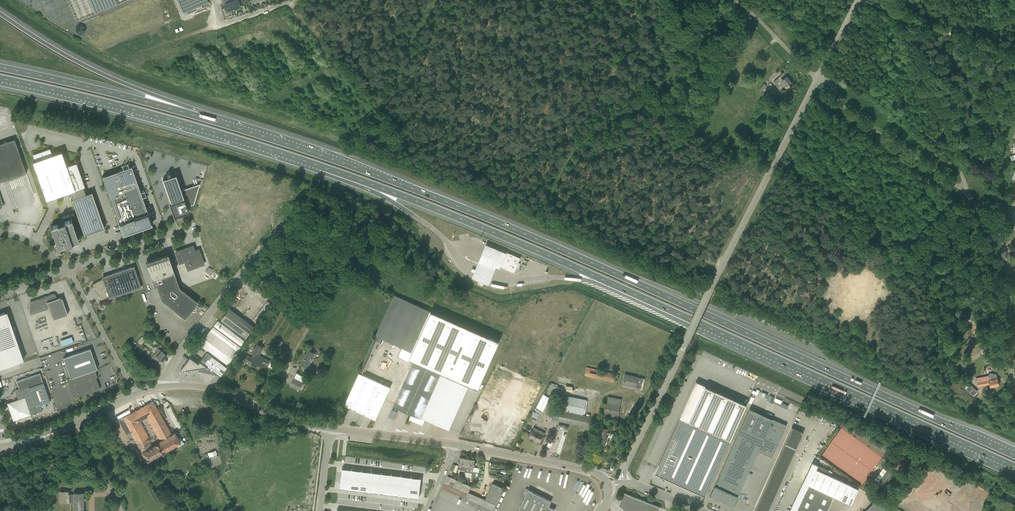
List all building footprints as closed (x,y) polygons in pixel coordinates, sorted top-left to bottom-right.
[(77,21),(128,0),(68,0),(77,21)] [(184,13),(208,3),(207,0),(178,0),(184,13)] [(225,4),(227,11),(241,7),(239,0),(237,0),(228,3),(227,0),(223,0),(224,5),(225,4)] [(792,82),(786,76),(782,79),(780,76),(774,81),(780,89),(786,85),(787,86),(792,82)] [(26,173),(24,167),(15,139),(0,144),(0,182),(26,173)] [(84,186),(76,163),(66,166),(61,151),(52,155),(50,149),(33,154),(35,161),(33,161),(46,199),(70,191),(72,199),(84,234),(83,235),(84,235),(105,228),(105,227),(104,227),(91,192),(85,194),(83,187),(84,186)] [(107,175),(103,176),(103,178),(105,183),(122,233),(123,235),(135,230),(152,224),(152,223),(140,190),(134,173),(133,167),(132,168),(132,166),(130,167),(124,169),(122,170),(107,175)] [(173,203),(170,204),(174,217),(189,212),(187,206),(193,204),(199,183),(181,190),(175,174),(170,176),(170,173),(167,174),(168,177),(163,179),(171,202),(172,201),(173,203)] [(51,226),(50,226),(54,237),(75,230),(71,219),(64,222),(64,221),(57,223),(58,224),(51,226)] [(75,230),(54,237),(58,248),(59,247),(58,247),(65,245),(65,246),(66,245),(71,243),(72,243),(71,242),(78,240),(78,241),(79,240),(78,239),(75,230)] [(499,266),(505,252),(503,251),(486,244),(471,278),(488,285),(496,267),(500,268),(500,267),(499,266)] [(204,264),(200,254),(197,255),(193,246),(176,252),(180,263),(185,261),(188,269),(204,264)] [(506,252),(500,266),(514,273),(520,258),(506,252)] [(171,264),(168,257),(168,254),(145,262),(151,280),(154,279),(159,294),(160,294),(162,300),(185,318),(197,303),(198,302),(179,287),(171,264)] [(266,283),(271,277),(280,267),(277,265),(279,262),(274,258),(272,261),(273,262),(260,278),(266,283)] [(324,258),(319,267),(328,271),(333,263),(324,258)] [(92,284),(95,289),(101,300),(109,297),(109,298),(141,287),(134,266),(106,275),(107,276),(92,284)] [(55,295),(54,294),(53,294),(52,294),(49,295),(45,296),(45,297),(43,298),(43,297),(30,301),(30,302),(31,306),(30,306),(30,307),(31,310),(30,310),(29,311),(31,315),(49,308),(53,319),(68,314),(62,299),(59,297),(57,298),(56,297),(56,296),(55,295)] [(344,405),(376,419),(392,383),(363,370),(377,341),(381,343),(383,338),(407,349),(407,361),(409,361),(417,343),(416,343),(430,311),(394,294),(359,372),(344,405)] [(254,327),(230,309),(222,320),(246,338),(254,327)] [(421,345),(416,354),(444,366),(441,372),(469,384),(478,388),(499,340),(431,310),(430,311),(416,343),(417,343),(421,345)] [(0,314),(0,360),(3,367),(23,360),(7,312),(0,314)] [(218,321),(212,329),(239,349),(245,341),(218,321)] [(212,329),(206,337),(233,357),(239,349),(212,329)] [(72,337),(60,341),(62,346),(73,342),(72,337)] [(233,357),(206,337),(200,345),(227,365),(233,357)] [(393,406),(406,411),(411,414),(409,419),(423,424),(425,418),(449,428),(469,384),(441,372),(444,366),(416,354),(421,345),(417,343),(409,361),(412,363),(393,406)] [(270,360),(259,355),(263,347),(258,344),(253,354),(252,354),(251,357),(246,354),(244,359),(249,361),(248,362),(259,367),(262,362),(267,365),(270,360)] [(90,348),(63,358),(66,365),(70,377),(66,379),(72,395),(73,398),(100,389),(96,377),(97,377),(95,369),(97,369),(90,348)] [(158,348),(151,357),(152,358),(157,362),(159,359),(162,361),(167,355),(162,351),(159,349),(158,348)] [(308,350),(301,364),(308,368),(315,353),(308,350)] [(228,367),(207,352),(199,363),(191,357),(180,370),(198,368),(199,370),(206,372),(222,375),(228,367)] [(620,374),(586,367),(585,375),(614,382),(615,377),(619,378),(620,374)] [(948,371),(945,373),(951,381),(953,379),(948,371)] [(18,400),(7,403),(13,421),(31,415),(43,410),(41,405),(50,401),(44,382),(43,382),(40,373),(16,381),(19,389),(21,393),(20,393),(21,396),(22,396),(22,398),(18,400)] [(989,380),(977,382),(978,387),(987,385),(989,384),(990,387),(998,385),(997,378),(996,373),(993,374),(992,373),(990,373),(988,375),(989,380)] [(625,374),(622,384),(640,388),(643,378),(638,377),(636,377),(625,374)] [(290,386),(299,390),(303,382),(302,382),(294,378),(290,386)] [(695,381),(679,418),(704,430),(730,441),(746,404),(708,387),(704,385),(695,381)] [(966,382),(962,386),(973,396),(977,392),(966,382)] [(546,392),(558,396),(561,387),(550,383),(546,392)] [(552,419),(588,427),(590,415),(586,414),(586,416),(583,415),(586,400),(567,396),(564,411),(554,409),(552,419)] [(621,399),(608,396),(607,403),(605,402),(602,417),(617,420),(621,399)] [(184,443),(182,441),(180,436),(178,438),(175,432),(171,434),(153,401),(138,409),(143,418),(147,417),(148,416),(162,440),(161,442),(157,443),(164,456),(166,454),(164,451),(165,451),(176,444),(178,447),(184,443)] [(165,403),(168,410),(171,409),(172,413),(173,412),(168,401),(165,403)] [(750,408),(710,495),(716,498),(716,497),(719,499),(722,500),(734,506),(758,451),(772,457),(787,425),(773,419),(761,413),(750,408)] [(164,456),(157,443),(152,446),(150,442),(151,442),(140,420),(143,418),(138,409),(123,417),(134,437),(144,456),(142,458),(143,459),(145,458),(146,458),(145,459),(146,460),(148,461),(149,460),(149,459),(160,454),(160,453),(162,457),(164,456)] [(533,411),(531,415),(537,418),(540,412),(536,410),(535,412),(533,411)] [(123,417),(115,421),(126,441),(134,437),(123,417)] [(680,484),(704,430),(679,418),(654,473),(680,484)] [(615,430),(616,426),(609,425),(608,428),(601,426),(600,431),(600,433),(598,433),(597,437),(599,437),(598,443),(605,444),(607,434),(615,435),(616,431),(615,430)] [(754,510),(768,510),(803,431),(792,426),(754,510)] [(529,437),(540,442),(544,435),(541,434),(542,432),(534,427),(529,437)] [(704,430),(680,484),(705,496),(730,441),(704,430)] [(459,462),(458,465),(462,466),(461,470),(465,471),(466,466),(468,458),(460,457),(459,461),(459,462)] [(469,472),(470,468),(473,468),(475,459),(468,458),(466,466),(465,471),(465,472),(469,472)] [(816,469),(808,485),(822,491),(834,497),(851,505),(858,488),(835,477),(835,476),(832,474),(833,472),(818,465),(816,469)] [(342,468),(340,487),(418,497),(421,478),(342,468)] [(878,482),(877,483),(884,489),(895,475),(895,474),(888,469),(887,469),(878,482)] [(442,488),(477,504),(479,497),(468,492),(471,486),(454,478),(451,476),(448,475),(442,488)] [(822,491),(808,485),(796,510),(812,510),(822,491)] [(555,509),(548,506),(551,501),(528,489),(517,510),(554,510),(555,509)] [(83,492),(73,493),(73,494),(70,494),(69,490),(59,491),(60,502),(73,502),(73,510),(84,510),(83,492)] [(812,510),(827,510),(834,497),(822,491),(812,510)] [(618,505),(626,510),(659,510),(660,507),(624,492),(618,505)] [(865,510),(891,510),(878,498),(865,510)]
